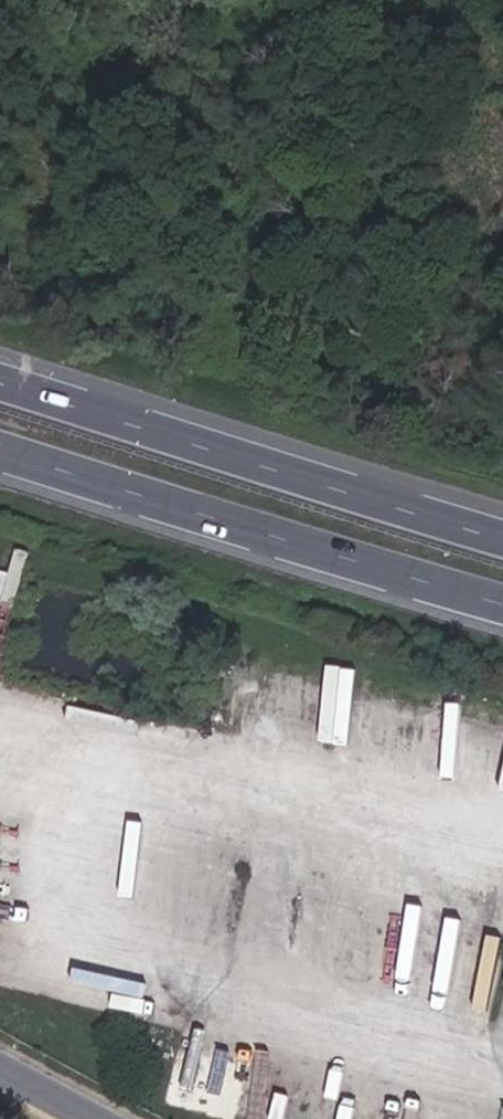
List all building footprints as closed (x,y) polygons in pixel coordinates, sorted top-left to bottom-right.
[(15,572),(0,569),(0,603),(20,607),(30,554),(19,552),(15,572)]
